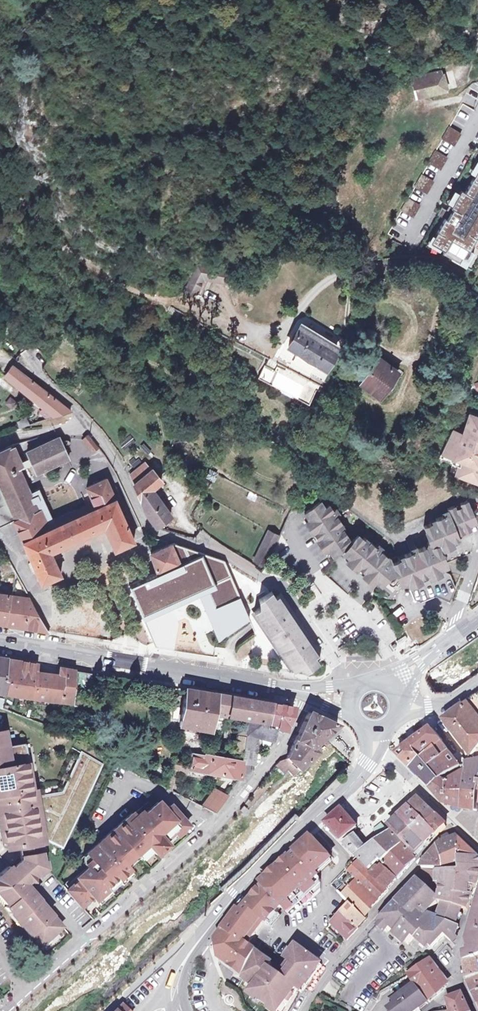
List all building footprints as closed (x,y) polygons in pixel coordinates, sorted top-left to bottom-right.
[(422,78),(427,95),(444,90),(439,73),(422,78)] [(416,98),(427,95),(422,78),(412,81),(416,98)] [(449,127),(443,139),(453,144),(459,133),(449,127)] [(436,151),(429,163),(440,168),(446,157),(436,151)] [(466,191),(462,189),(452,206),(450,205),(448,209),(443,207),(442,210),(439,214),(446,218),(433,242),(446,250),(445,252),(476,270),(477,267),(477,168),(466,191)] [(423,175),(416,187),(427,193),(433,181),(423,175)] [(410,199),(403,211),(414,217),(420,205),(410,199)] [(377,297),(380,283),(370,281),(367,295),(377,297)] [(298,329),(335,350),(338,345),(300,324),(298,329)] [(324,369),(335,350),(298,329),(288,346),(296,351),(293,356),(313,367),(315,364),(324,369)] [(360,376),(356,382),(376,397),(393,375),(376,362),(363,378),(360,376)] [(0,368),(0,373),(6,377),(56,418),(69,414),(63,405),(42,389),(34,383),(12,368),(4,363),(0,368)] [(259,378),(309,405),(316,391),(266,364),(259,378)] [(453,462),(452,466),(457,468),(453,480),(477,488),(477,422),(467,419),(460,439),(448,435),(440,453),(437,457),(453,462)] [(97,448),(87,436),(81,440),(92,453),(97,448)] [(17,470),(31,464),(36,474),(67,460),(58,439),(26,453),(29,459),(19,463),(12,447),(0,453),(0,527),(12,522),(40,584),(59,575),(49,552),(102,528),(112,550),(132,541),(104,479),(84,488),(91,503),(45,524),(39,510),(36,511),(17,470)] [(143,503),(148,516),(157,526),(168,514),(150,487),(158,480),(145,463),(130,475),(143,503)] [(206,478),(211,482),(216,474),(211,471),(206,478)] [(60,489),(62,495),(43,504),(50,521),(84,506),(74,483),(60,489)] [(379,585),(392,571),(397,584),(403,581),(412,602),(415,603),(418,604),(433,598),(435,599),(448,604),(454,592),(448,578),(440,574),(444,566),(438,551),(455,544),(458,544),(455,538),(469,533),(466,526),(473,523),(465,503),(458,506),(459,509),(453,511),(452,508),(445,511),(447,516),(433,521),(434,524),(421,529),(426,541),(423,548),(388,561),(357,533),(350,540),(322,498),(302,512),(306,518),(302,521),(322,550),(326,547),(330,554),(340,548),(342,549),(341,550),(347,556),(344,559),(355,569),(357,567),(362,572),(360,574),(371,583),(374,580),(379,585)] [(252,560),(263,565),(275,538),(263,533),(252,560)] [(224,630),(250,616),(239,591),(226,562),(173,545),(165,548),(150,553),(158,573),(129,586),(140,616),(205,588),(224,630)] [(17,576),(8,561),(0,564),(0,568),(3,584),(10,585),(13,585),(14,578),(17,576)] [(14,578),(13,585),(8,624),(13,625),(25,627),(40,629),(46,630),(17,576),(14,578)] [(8,624),(13,585),(10,585),(9,595),(0,594),(0,623),(8,624)] [(293,671),(300,665),(304,671),(318,662),(314,656),(318,654),(308,639),(289,610),(279,594),(275,597),(271,591),(270,591),(260,598),(263,605),(254,611),(270,635),(277,646),(285,659),(293,671)] [(59,600),(53,626),(98,637),(104,610),(59,600)] [(43,698),(71,702),(72,671),(57,669),(56,676),(50,675),(34,672),(35,665),(21,663),(4,660),(2,681),(6,681),(4,693),(31,697),(43,698)] [(89,674),(72,671),(71,702),(87,705),(89,674)] [(237,720),(247,722),(262,725),(267,705),(262,704),(255,703),(249,702),(234,699),(225,698),(214,696),(207,695),(183,690),(177,726),(193,729),(188,754),(202,757),(207,731),(211,714),(237,719),(237,720)] [(470,756),(476,748),(477,746),(477,695),(467,704),(444,721),(470,756)] [(272,705),(267,705),(262,725),(247,722),(244,737),(258,739),(271,741),(276,730),(279,731),(284,732),(290,718),(292,709),(272,705)] [(307,712),(294,742),(310,749),(313,746),(336,725),(307,712)] [(239,763),(244,737),(247,722),(237,720),(237,719),(211,714),(207,731),(202,757),(239,763)] [(439,781),(440,782),(455,771),(460,769),(432,730),(429,732),(420,738),(397,755),(408,765),(418,775),(426,783),(431,787),(439,781)] [(0,733),(0,836),(2,846),(6,845),(17,844),(22,851),(43,847),(48,846),(48,841),(64,849),(103,765),(82,753),(62,792),(40,796),(38,790),(35,791),(26,746),(11,748),(8,732),(0,733)] [(253,766),(258,739),(244,737),(239,763),(241,764),(253,766)] [(294,742),(287,758),(298,768),(317,752),(313,746),(310,749),(294,742)] [(241,766),(241,764),(239,763),(202,757),(188,754),(186,766),(177,765),(176,770),(187,772),(188,770),(238,780),(241,766)] [(292,773),(298,768),(287,758),(284,759),(280,759),(276,764),(284,772),(288,769),(292,773)] [(477,792),(477,789),(477,761),(475,762),(472,763),(465,765),(465,768),(463,768),(463,774),(461,809),(468,810),(475,811),(477,792)] [(174,783),(176,770),(177,765),(170,763),(167,781),(173,783),(174,783)] [(457,808),(461,809),(463,774),(456,778),(454,776),(445,783),(444,781),(433,790),(445,804),(457,808)] [(213,789),(200,807),(213,813),(225,797),(213,789)] [(128,868),(125,865),(121,861),(133,851),(134,852),(145,842),(149,847),(155,853),(166,843),(165,842),(161,838),(178,824),(177,823),(182,819),(171,806),(167,809),(167,808),(166,809),(158,801),(155,803),(150,798),(136,811),(134,809),(101,839),(80,858),(87,866),(65,886),(81,904),(92,895),(95,897),(128,868)] [(408,811),(426,828),(436,818),(433,815),(419,801),(413,806),(408,811)] [(246,810),(241,806),(237,810),(242,814),(246,810)] [(408,811),(399,820),(425,846),(434,836),(426,828),(408,811)] [(346,818),(342,814),(334,821),(325,828),(340,845),(354,833),(357,831),(355,828),(346,818)] [(441,823),(436,818),(426,828),(434,836),(435,837),(445,827),(441,823)] [(423,848),(425,846),(399,820),(394,824),(389,829),(415,856),(423,848)] [(182,828),(178,824),(161,838),(165,842),(182,828)] [(379,862),(381,864),(400,846),(386,832),(382,836),(376,840),(379,844),(368,852),(366,853),(357,862),(368,873),(379,862)] [(444,869),(460,868),(460,860),(477,859),(457,838),(445,843),(439,846),(444,853),(444,869)] [(355,860),(357,862),(366,853),(364,851),(358,843),(354,840),(344,849),(355,860)] [(329,861),(310,841),(294,856),(296,857),(290,862),(289,860),(260,887),(244,905),(237,914),(215,943),(218,961),(233,971),(243,978),(257,957),(245,947),(263,923),(265,926),(267,924),(281,909),(290,919),(319,892),(320,883),(315,878),(330,863),(329,861)] [(149,847),(145,842),(134,852),(137,855),(138,856),(149,847)] [(8,853),(22,851),(17,844),(6,845),(8,853)] [(400,846),(381,864),(397,879),(399,880),(413,863),(415,861),(413,859),(400,846)] [(423,869),(444,869),(444,853),(439,846),(424,863),(424,866),(423,869)] [(45,855),(43,847),(22,851),(23,856),(45,855)] [(137,855),(134,852),(133,851),(121,861),(125,865),(137,855)] [(48,870),(45,855),(23,856),(20,861),(22,864),(24,862),(38,877),(48,870)] [(460,868),(461,869),(461,871),(477,870),(477,861),(477,859),(460,860),(460,868)] [(27,885),(38,877),(24,862),(22,864),(20,861),(11,868),(22,881),(27,885)] [(349,876),(361,886),(370,877),(358,866),(355,868),(351,864),(344,871),(345,872),(349,876)] [(27,885),(22,881),(11,868),(8,865),(5,868),(0,872),(0,898),(5,904),(3,906),(9,912),(10,911),(20,921),(19,923),(29,934),(36,941),(38,944),(61,924),(55,917),(52,920),(48,915),(51,912),(36,896),(27,885)] [(371,876),(387,890),(393,883),(395,881),(379,866),(371,876)] [(423,876),(418,883),(435,883),(437,872),(437,870),(423,870),(423,876)] [(477,873),(477,870),(461,871),(437,872),(435,883),(439,883),(438,900),(441,903),(440,903),(445,904),(460,907),(466,908),(468,900),(477,873)] [(361,886),(349,876),(341,885),(343,887),(342,888),(370,911),(372,908),(378,901),(361,886)] [(388,891),(387,890),(371,876),(370,877),(361,886),(378,901),(379,902),(388,891)] [(424,917),(427,915),(438,903),(438,901),(418,883),(406,894),(397,905),(398,906),(410,918),(418,911),(424,917)] [(342,888),(336,895),(348,906),(342,914),(356,927),(366,915),(370,911),(342,888)] [(477,957),(477,898),(476,900),(474,901),(470,920),(470,926),(470,935),(467,936),(465,938),(464,939),(468,950),(462,952),(463,962),(477,957)] [(454,925),(460,907),(445,904),(441,917),(435,922),(431,919),(428,916),(425,918),(424,917),(418,911),(410,918),(398,906),(379,926),(383,929),(414,962),(432,948),(444,935),(450,941),(456,933),(458,926),(454,925)] [(358,928),(356,927),(342,914),(340,916),(339,917),(335,922),(334,922),(328,930),(338,939),(342,936),(343,935),(343,934),(348,939),(358,928)] [(70,952),(78,944),(74,939),(66,948),(70,952)] [(243,978),(255,986),(252,991),(259,997),(257,1000),(270,1009),(272,1006),(279,1010),(280,1010),(297,990),(300,992),(302,993),(312,979),(322,965),(297,948),(286,962),(292,967),(285,976),(281,973),(278,973),(276,975),(272,981),(266,976),(272,967),(257,957),(243,978)] [(463,962),(465,975),(467,978),(468,981),(469,980),(477,977),(477,957),(463,962)] [(432,958),(417,970),(411,975),(409,976),(415,986),(424,998),(429,995),(443,986),(447,983),(432,958)] [(409,971),(411,975),(417,970),(415,967),(409,971)] [(469,980),(474,993),(477,991),(477,977),(469,980)] [(424,998),(415,986),(398,998),(408,1010),(416,1010),(421,1007),(427,1003),(424,998)] [(448,1004),(450,1010),(470,1010),(463,995),(460,996),(447,1000),(448,1004)] [(398,998),(393,1001),(396,1005),(390,1010),(408,1010),(398,998)]
